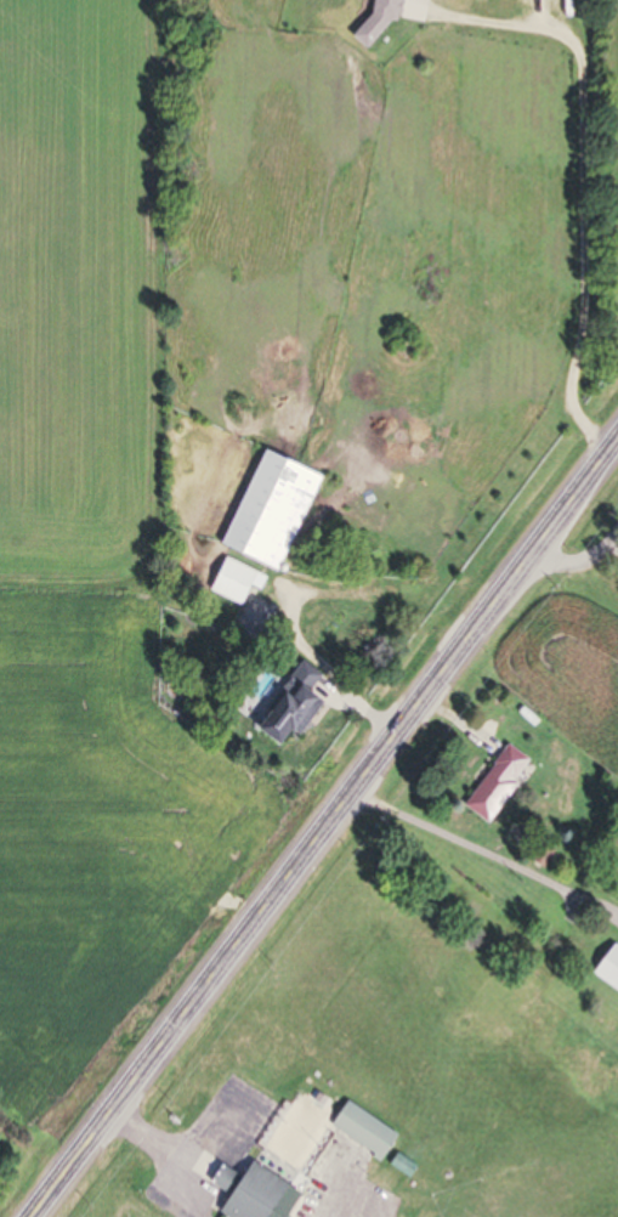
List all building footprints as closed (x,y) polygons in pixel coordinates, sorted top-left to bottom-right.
[(220,550),(283,574),(321,476),(258,452),(220,550)] [(314,699),(307,695),(320,673),(297,660),(254,733),(283,751),(314,699)] [(528,760),(504,745),(463,807),(486,822),(528,760)] [(530,861),(541,869),(550,855),(539,848),(530,861)] [(612,943),(589,973),(617,995),(617,948),(612,943)] [(398,1136),(344,1102),(328,1128),(382,1162),(398,1136)] [(407,1178),(413,1168),(404,1162),(401,1166),(392,1161),(389,1166),(407,1178)] [(220,1216),(272,1216),(290,1188),(247,1163),(238,1178),(217,1165),(207,1183),(226,1195),(215,1214),(220,1216)]
